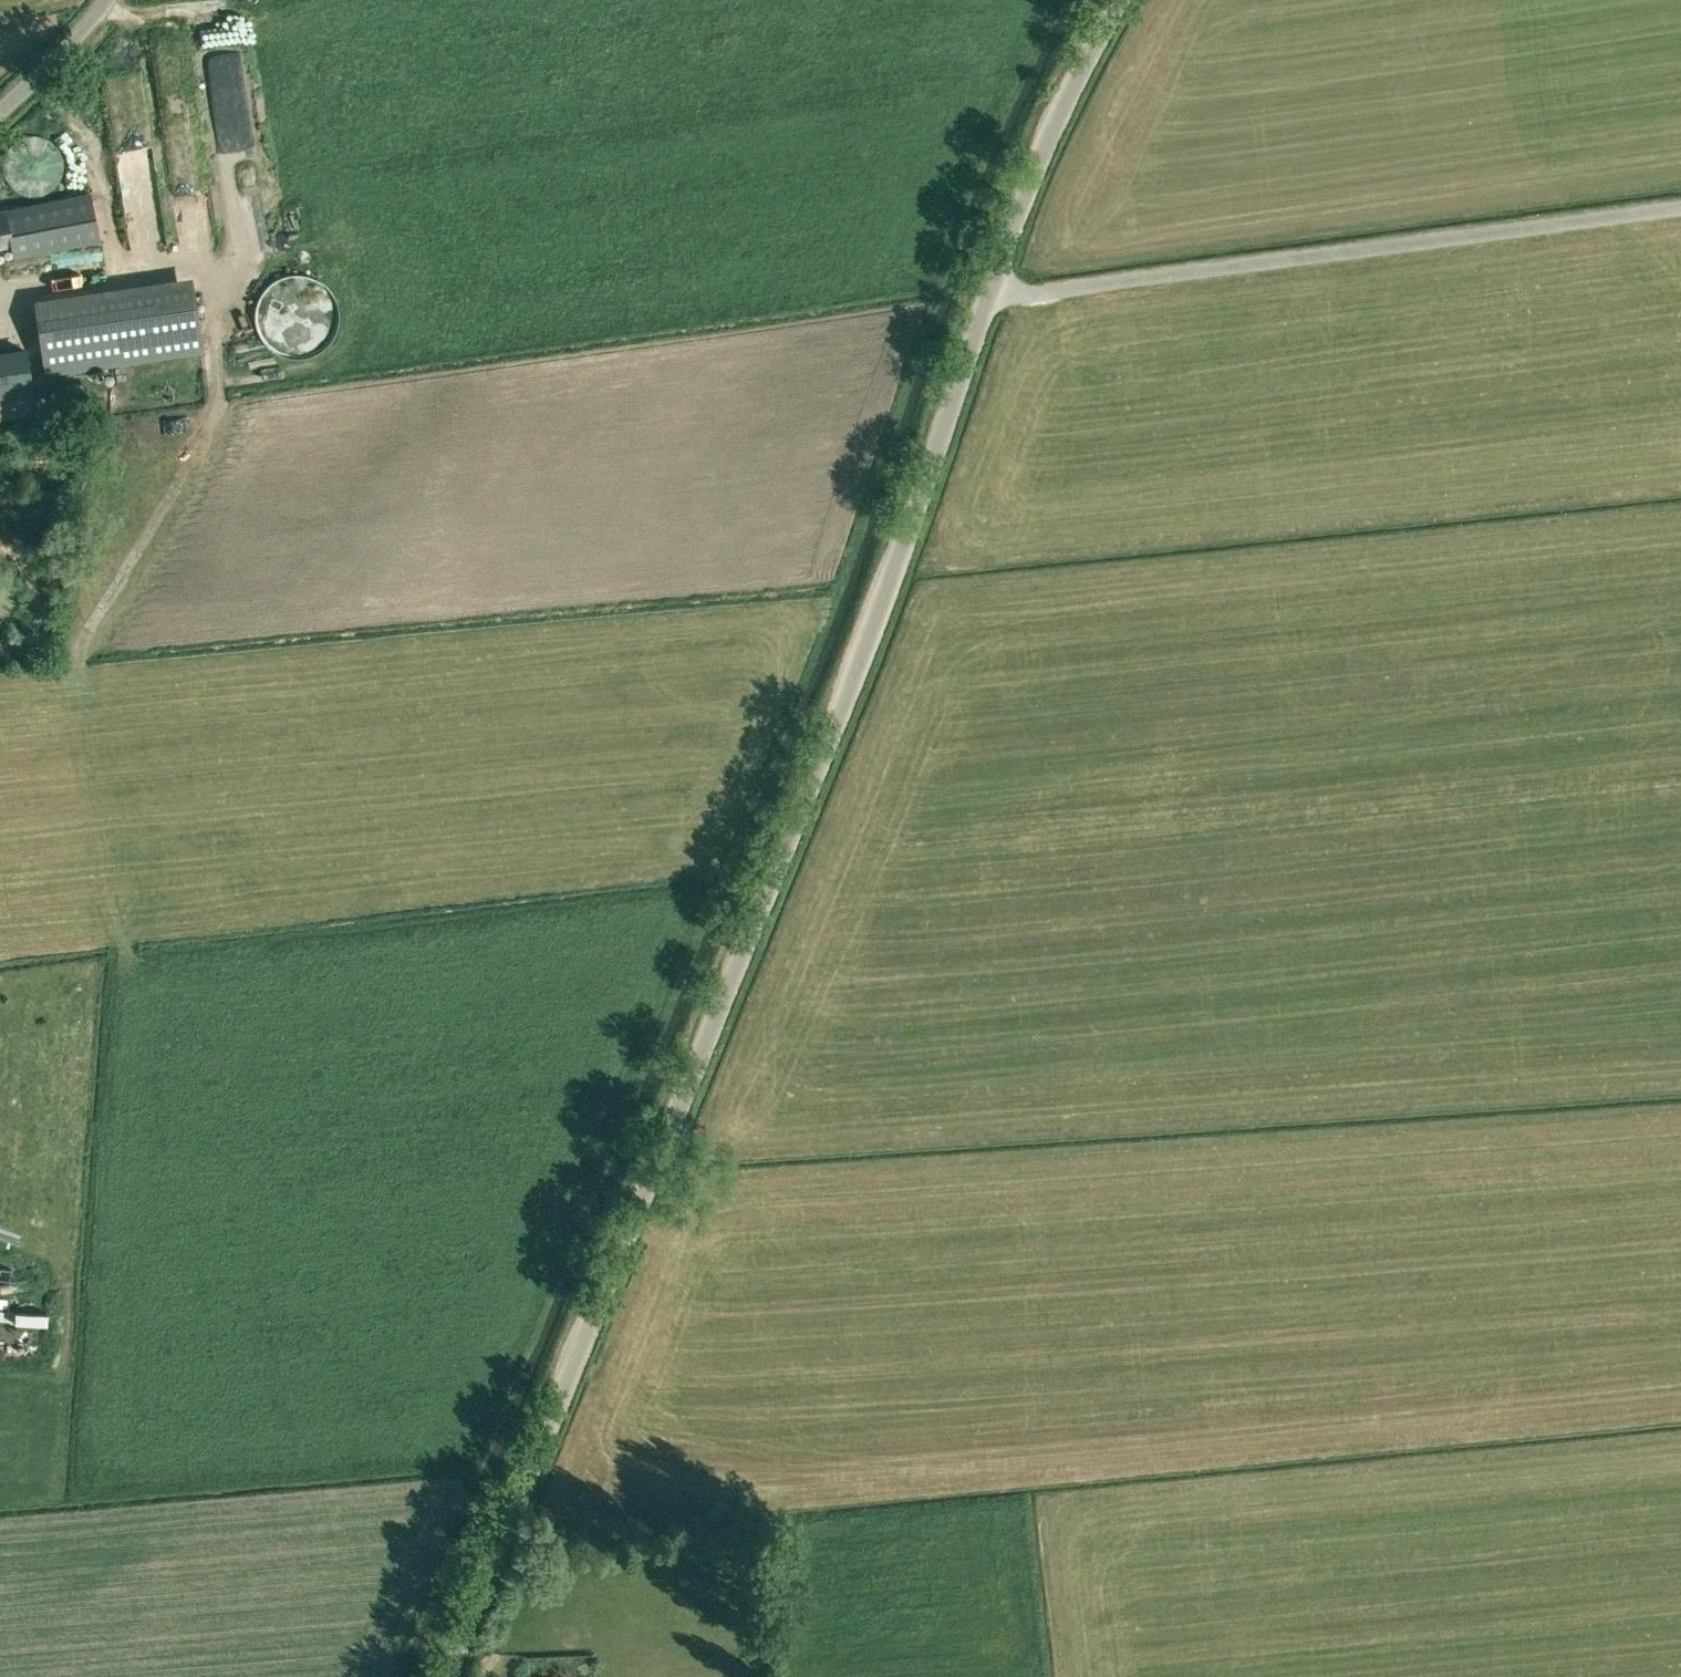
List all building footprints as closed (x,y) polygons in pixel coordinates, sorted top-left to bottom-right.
[(6,180),(10,185),(15,189),(19,191),(25,194),(29,195),(33,195),(39,195),(44,193),(48,191),(52,188),(57,184),(60,179),(61,175),(63,170),(63,165),(63,159),(61,154),(59,149),(56,145),(52,141),(46,138),(41,136),(37,135),(31,135),(26,136),(20,137),(16,139),(13,142),(9,146),(6,150),(4,155),(3,159),(3,165),(3,170),(4,175),(6,180)] [(89,191),(0,208),(0,250),(10,248),(12,258),(100,241),(89,191)] [(204,349),(193,275),(36,299),(46,372),(204,349)] [(0,350),(0,419),(36,414),(26,346),(0,350)]
